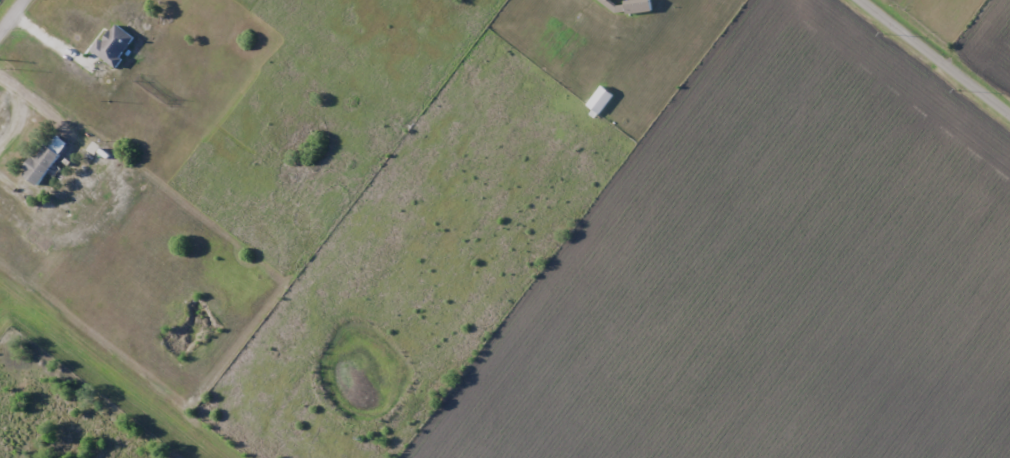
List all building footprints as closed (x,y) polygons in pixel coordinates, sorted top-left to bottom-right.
[(616,13),(626,12),(629,14),(652,12),(651,0),(636,0),(628,1),(625,5),(617,6),(611,1),(611,0),(599,0),(616,13)] [(96,56),(120,66),(133,34),(109,24),(96,56)] [(614,95),(602,85),(586,104),(598,114),(614,95)] [(69,143),(52,131),(22,174),(38,186),(69,143)]
